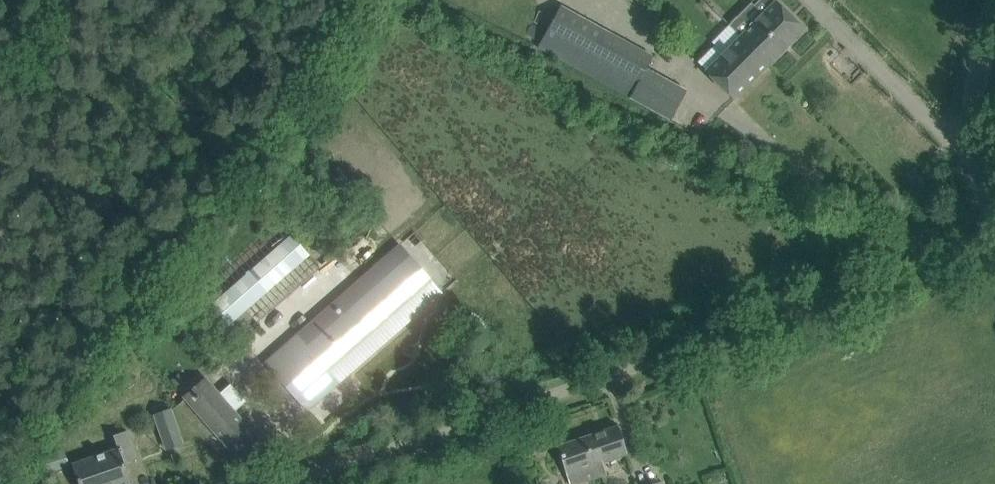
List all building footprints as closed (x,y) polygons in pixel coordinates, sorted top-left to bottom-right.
[(731,101),(804,29),(776,1),(703,73),(731,101)] [(652,56),(560,6),(538,47),(671,120),(686,91),(645,69),(652,56)] [(692,38),(703,49),(729,22),(717,11),(692,38)] [(318,268),(319,267),(280,223),(279,224),(290,236),(204,311),(194,299),(193,300),(232,344),(233,343),(222,331),(308,256),(318,268)] [(295,336),(265,363),(282,382),(280,383),(279,387),(284,394),(288,393),(290,392),(307,411),(337,384),(442,293),(400,245),(295,336)] [(205,379),(185,397),(187,400),(245,465),(265,448),(233,411),(246,401),(231,383),(218,394),(205,379)] [(182,444),(170,411),(170,410),(155,415),(167,449),(182,444)] [(571,483),(578,483),(606,474),(602,462),(626,454),(617,425),(558,446),(571,483)] [(124,464),(137,459),(130,440),(127,431),(113,436),(118,449),(72,465),(79,483),(131,483),(124,464)]
